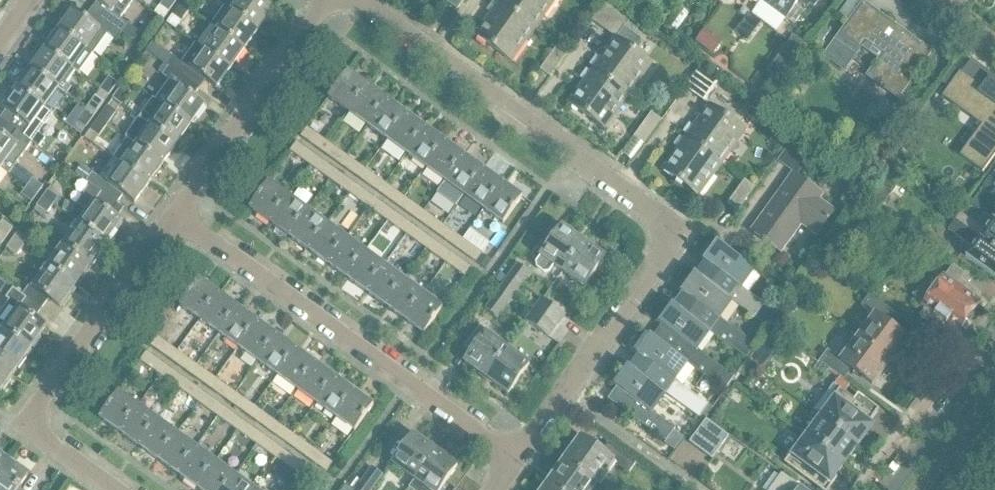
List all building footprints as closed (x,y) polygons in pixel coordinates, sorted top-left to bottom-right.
[(95,4),(90,12),(121,34),(128,39),(134,31),(126,25),(120,20),(134,1),(133,0),(90,0),(95,4)] [(159,8),(168,14),(178,0),(164,0),(159,8)] [(180,5),(189,11),(197,0),(183,0),(180,5)] [(231,12),(258,31),(272,11),(257,0),(240,0),(231,12)] [(456,12),(464,0),(449,0),(445,4),(456,12)] [(534,30),(556,0),(502,0),(498,5),(534,30)] [(760,4),(784,21),(795,7),(798,3),(806,10),(809,6),(813,9),(820,0),(756,0),(760,4)] [(592,72),(627,97),(651,65),(635,54),(641,46),(640,40),(624,28),(630,21),(605,2),(590,22),(615,40),(592,72)] [(175,30),(189,11),(180,5),(166,24),(175,30)] [(534,30),(498,5),(475,37),(510,63),(534,30)] [(862,6),(824,57),(842,70),(861,46),(880,61),(868,78),(898,101),(931,57),(862,6)] [(224,7),(210,26),(217,31),(244,50),(258,31),(231,12),(224,7)] [(63,24),(58,31),(85,50),(93,56),(106,37),(114,43),(121,34),(90,12),(84,20),(72,12),(68,9),(64,11),(60,17),(59,22),(63,24)] [(210,26),(197,46),(230,70),(244,50),(217,31),(210,26)] [(58,31),(44,50),(72,70),(75,72),(79,75),(93,56),(85,50),(58,31)] [(174,59),(168,68),(199,90),(204,82),(216,90),(230,70),(197,46),(195,44),(180,64),(174,59)] [(557,47),(539,72),(549,79),(567,54),(557,47)] [(35,63),(30,70),(57,90),(66,96),(71,89),(66,85),(75,72),(72,70),(44,50),(40,48),(37,50),(32,57),(31,61),(35,63)] [(777,60),(767,75),(779,84),(798,59),(794,56),(777,60)] [(942,97),(982,127),(968,146),(991,162),(994,156),(994,79),(970,61),(960,75),(959,74),(942,97)] [(168,82),(155,100),(190,126),(204,106),(193,98),(199,90),(168,68),(161,77),(168,82)] [(719,84),(698,69),(684,89),(704,104),(719,84)] [(30,70),(16,90),(43,110),(52,116),(66,96),(57,90),(30,70)] [(627,97),(592,72),(568,104),(604,130),(627,97)] [(347,113),(366,87),(347,73),(327,99),(347,113)] [(99,91),(108,97),(108,98),(117,85),(108,79),(99,91)] [(121,87),(112,100),(121,106),(130,94),(121,87)] [(386,101),(366,87),(347,113),(367,127),(386,101)] [(0,119),(0,122),(7,127),(30,144),(38,149),(44,140),(38,135),(52,116),(43,110),(16,90),(2,110),(5,112),(0,119)] [(85,110),(94,117),(104,104),(94,97),(85,110)] [(153,99),(138,119),(176,146),(190,126),(155,100),(153,99)] [(405,115),(386,101),(367,127),(386,141),(405,115)] [(98,119),(107,126),(116,113),(107,106),(98,119)] [(709,107),(686,139),(721,165),(745,133),(709,107)] [(94,117),(85,110),(71,130),(80,136),(94,117)] [(633,139),(643,146),(661,122),(650,114),(633,139)] [(424,129),(405,115),(386,141),(405,155),(424,129)] [(107,126),(98,119),(84,139),(93,146),(107,126)] [(138,119),(125,139),(126,139),(162,165),(176,146),(138,119)] [(0,169),(8,175),(30,144),(7,127),(0,122),(0,169)] [(320,151),(326,142),(307,128),(300,137),(320,151)] [(443,143),(424,129),(405,155),(424,169),(443,143)] [(126,139),(112,159),(121,166),(148,185),(162,165),(126,139)] [(721,165),(686,139),(662,171),(698,197),(721,165)] [(326,142),(320,151),(339,165),(346,156),(326,142)] [(309,166),(316,157),(296,143),(290,152),(309,166)] [(463,157),(443,143),(424,169),(444,183),(463,157)] [(777,163),(797,177),(810,157),(791,143),(777,163)] [(346,156),(339,165),(359,179),(365,170),(346,156)] [(316,157),(309,166),(329,180),(335,171),(316,157)] [(463,157),(444,183),(436,194),(455,208),(463,197),(482,170),(463,157)] [(92,175),(86,184),(90,186),(97,191),(117,205),(122,198),(133,206),(148,185),(121,166),(112,159),(98,179),(92,175)] [(891,161),(884,171),(898,182),(905,172),(891,161)] [(365,170),(359,179),(378,193),(384,184),(365,170)] [(501,184),(482,170),(463,197),(482,211),(501,184)] [(335,171),(329,180),(348,194),(354,185),(335,171)] [(884,171),(869,192),(885,203),(900,183),(898,182),(884,171)] [(793,177),(757,226),(784,246),(803,221),(819,232),(833,213),(817,201),(820,196),(793,177)] [(993,191),(994,188),(994,182),(989,177),(983,185),(993,191)] [(26,188),(37,196),(43,187),(32,179),(26,188)] [(726,206),(736,213),(737,214),(755,189),(744,181),(726,206)] [(268,224),(287,197),(267,183),(248,209),(268,224)] [(404,198),(384,184),(378,193),(397,207),(404,198)] [(521,199),(501,184),(482,211),(502,225),(521,199)] [(374,199),(354,185),(348,194),(367,208),(374,199)] [(90,186),(76,206),(87,214),(78,226),(105,245),(107,243),(108,245),(115,235),(113,233),(120,223),(109,216),(117,205),(97,191),(90,186)] [(37,196),(26,188),(21,196),(32,203),(37,196)] [(41,199),(52,207),(58,198),(48,191),(41,199)] [(885,203),(869,192),(864,199),(880,210),(885,203)] [(306,211),(287,197),(268,224),(287,238),(306,211)] [(423,212),(404,198),(397,207),(416,221),(423,212)] [(52,207),(41,199),(36,207),(47,214),(52,207)] [(374,199),(367,208),(386,221),(393,212),(374,199)] [(983,205),(975,199),(970,206),(978,212),(983,205)] [(325,225),(306,211),(287,238),(306,251),(325,225)] [(393,212),(386,221),(406,235),(412,226),(393,212)] [(423,212),(416,221),(436,234),(442,225),(423,212)] [(955,221),(960,225),(979,239),(978,241),(994,253),(994,223),(992,221),(984,215),(976,226),(960,214),(955,221)] [(947,231),(972,249),(964,260),(994,282),(994,281),(994,253),(978,241),(979,239),(960,225),(955,221),(947,231)] [(6,238),(12,229),(2,222),(0,224),(0,234),(6,238)] [(345,239),(325,225),(306,251),(326,265),(345,239)] [(78,226),(63,247),(90,267),(91,265),(93,266),(100,256),(98,255),(105,245),(78,226)] [(412,226),(406,235),(425,249),(431,240),(412,226)] [(561,274),(583,244),(561,228),(535,264),(536,269),(543,275),(548,274),(553,268),(561,274)] [(18,233),(12,242),(21,249),(27,241),(18,233)] [(951,249),(933,237),(927,245),(945,257),(951,249)] [(364,253),(345,239),(326,265),(345,279),(364,253)] [(431,240),(425,249),(444,263),(450,254),(431,240)] [(712,240),(698,259),(721,276),(712,288),(730,301),(754,318),(764,305),(740,287),(753,269),(712,240)] [(21,249),(12,242),(6,249),(16,256),(21,249)] [(583,244),(561,274),(584,290),(605,260),(583,244)] [(63,247),(48,268),(75,287),(76,286),(78,287),(85,277),(83,276),(90,267),(63,247)] [(364,253),(345,279),(364,293),(383,267),(364,253)] [(503,284),(515,293),(528,275),(517,266),(510,275),(503,269),(496,279),(503,284)] [(383,267),(364,293),(383,307),(402,280),(383,267)] [(28,287),(22,296),(41,310),(48,301),(59,309),(61,307),(63,308),(70,298),(68,297),(75,287),(48,268),(33,290),(28,287)] [(975,303),(979,298),(986,287),(966,273),(963,277),(951,269),(943,280),(942,279),(940,281),(934,277),(927,287),(934,292),(922,308),(925,311),(920,318),(921,321),(936,332),(940,331),(944,325),(957,334),(978,305),(975,303)] [(689,271),(675,291),(698,307),(690,319),(708,332),(747,360),(755,350),(770,328),(762,323),(750,342),(717,318),(730,301),(712,288),(689,271)] [(402,280),(383,307),(403,321),(422,294),(402,280)] [(198,322),(217,295),(197,281),(178,307),(198,322)] [(515,293),(503,284),(484,311),(496,320),(515,293)] [(0,315),(0,329),(30,350),(31,348),(33,350),(40,340),(38,338),(45,329),(34,320),(41,310),(22,296),(12,290),(5,300),(9,302),(0,315)] [(422,294),(403,321),(422,335),(442,308),(422,294)] [(237,309),(217,295),(198,322),(217,335),(237,309)] [(875,319),(858,342),(892,367),(902,353),(899,350),(906,341),(885,325),(892,315),(868,297),(860,308),(875,319)] [(533,312),(556,328),(564,316),(541,299),(533,312)] [(667,303),(653,322),(676,338),(667,350),(686,362),(725,391),(734,378),(695,350),(708,332),(690,319),(667,303)] [(237,309),(217,335),(237,349),(256,323),(237,309)] [(556,328),(533,312),(524,323),(547,340),(556,328)] [(256,323),(237,349),(256,363),(275,336),(256,323)] [(485,380),(506,351),(484,335),(487,331),(479,326),(462,350),(470,355),(463,364),(485,380)] [(15,371),(16,370),(18,371),(25,361),(23,360),(30,350),(0,329),(0,361),(15,371)] [(645,334),(631,353),(654,369),(645,381),(663,394),(699,420),(709,406),(673,380),(686,362),(667,350),(645,334)] [(275,336),(256,363),(275,377),(294,350),(275,336)] [(170,360),(176,352),(157,338),(151,347),(170,360)] [(827,353),(819,364),(838,378),(843,382),(850,371),(871,387),(878,377),(882,380),(892,367),(858,342),(842,364),(827,353)] [(314,364),(294,350),(275,377),(294,391),(314,364)] [(506,351),(485,380),(507,396),(528,366),(506,351)] [(196,366),(176,352),(170,360),(190,374),(196,366)] [(159,375),(165,366),(146,353),(140,362),(159,375)] [(1,392),(2,393),(9,383),(7,381),(15,371),(0,361),(0,392),(1,392)] [(314,364),(294,391),(314,405),(333,378),(314,364)] [(616,389),(607,401),(623,412),(665,443),(673,432),(674,430),(650,412),(663,394),(645,381),(622,365),(609,384),(616,388),(616,389)] [(165,366),(159,375),(179,389),(185,381),(165,366)] [(215,379),(196,366),(190,374),(209,388),(215,379)] [(333,378),(314,405),(333,419),(352,392),(333,378)] [(838,378),(813,412),(821,418),(822,415),(860,443),(870,429),(866,426),(873,417),(874,416),(879,409),(849,387),(843,382),(838,378)] [(234,393),(215,379),(209,388),(228,402),(234,393)] [(204,395),(185,381),(179,389),(198,403),(204,395)] [(352,392),(333,419),(353,433),(372,406),(352,392)] [(118,434),(137,407),(117,393),(98,419),(118,434)] [(234,393),(228,402),(247,416),(254,407),(234,393)] [(204,395),(198,403),(217,417),(224,408),(204,395)] [(156,421),(137,407),(118,434),(137,448),(156,421)] [(254,407),(247,416),(266,429),(272,421),(254,407)] [(243,422),(224,408),(217,417),(237,431),(243,422)] [(821,418),(806,438),(842,464),(843,465),(844,464),(860,443),(822,415),(821,418)] [(156,421),(137,448),(156,461),(175,435),(156,421)] [(272,421),(266,429),(286,443),(292,435),(272,421)] [(705,421),(688,444),(711,461),(728,438),(705,421)] [(262,436),(243,422),(237,431),(256,445),(262,436)] [(665,443),(664,445),(674,452),(683,439),(673,432),(665,443)] [(175,435),(156,461),(176,475),(195,449),(175,435)] [(311,449),(292,435),(286,443),(305,457),(311,449)] [(262,436),(256,445),(275,459),(282,450),(262,436)] [(413,436),(391,466),(413,481),(426,464),(435,451),(413,436)] [(784,465),(818,489),(820,489),(831,474),(835,477),(843,465),(842,464),(806,438),(798,451),(795,449),(784,465)] [(559,458),(597,485),(612,464),(628,475),(636,465),(608,445),(601,455),(580,440),(573,450),(568,446),(559,458)] [(214,463),(195,449),(176,475),(195,489),(214,463)] [(311,449),(305,457),(326,472),(332,464),(311,449)] [(282,450),(275,459),(276,459),(270,467),(290,481),(295,473),(301,464),(282,450)] [(408,489),(409,489),(440,489),(456,467),(452,464),(435,451),(426,464),(413,481),(408,489)] [(559,458),(549,473),(554,477),(547,487),(551,489),(603,489),(597,485),(559,458)] [(0,468),(0,489),(19,489),(18,489),(28,477),(25,475),(26,473),(16,466),(15,467),(5,460),(0,468)] [(195,489),(196,489),(224,489),(233,476),(214,463),(195,489)] [(381,476),(371,469),(356,489),(372,489),(381,476)] [(224,489),(252,489),(233,476),(224,489)] [(770,489),(800,489),(780,476),(770,489)]
